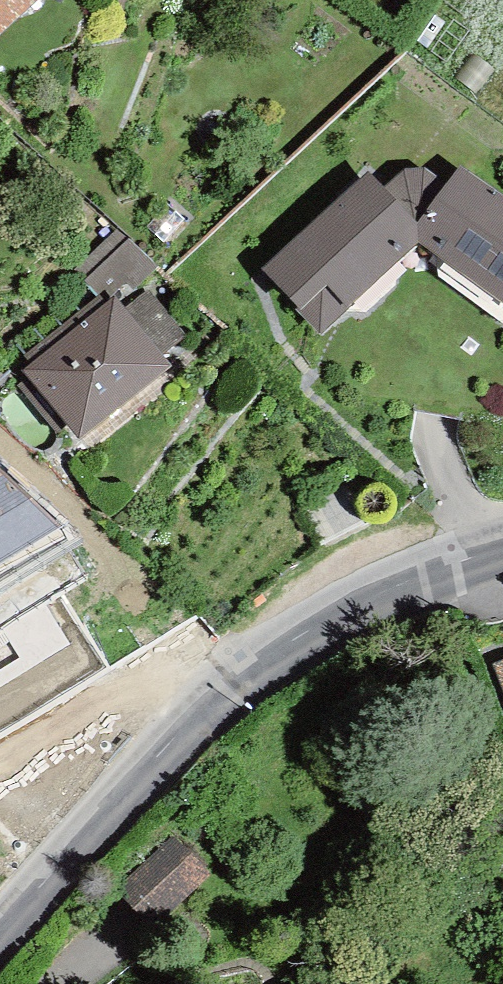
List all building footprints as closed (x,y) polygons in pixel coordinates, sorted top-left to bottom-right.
[(36,0),(0,0),(0,34),(36,0)] [(460,165),(447,183),(424,168),(405,169),(384,187),(369,172),(261,269),(298,308),(295,311),(320,335),(418,243),(502,306),(502,197),(460,165)] [(158,268),(119,229),(73,271),(96,295),(99,293),(107,301),(116,296),(120,301),(158,268)] [(79,440),(172,365),(164,355),(188,336),(149,289),(125,308),(120,301),(116,296),(107,301),(99,293),(96,295),(22,357),(29,365),(22,370),(27,377),(17,385),(58,435),(68,427),(79,440)] [(80,536),(0,461),(0,586),(80,536)] [(494,664),(502,686),(502,661),(494,664)] [(209,872),(174,837),(121,892),(156,926),(209,872)]
